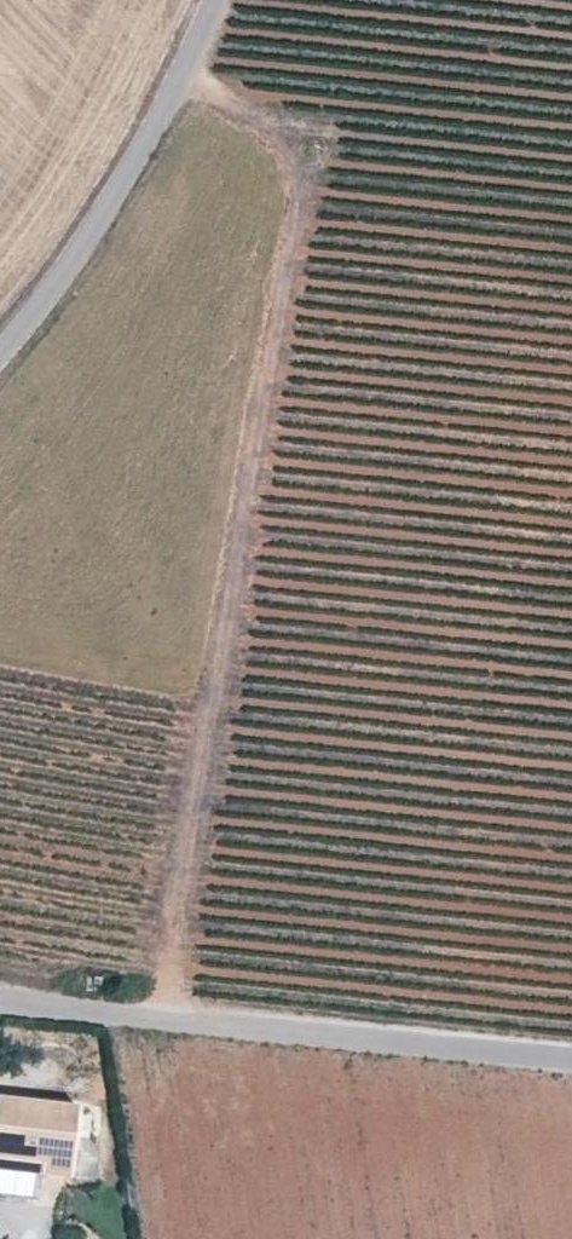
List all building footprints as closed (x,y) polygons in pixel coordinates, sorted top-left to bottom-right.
[(37,1171),(64,1173),(73,1107),(0,1098),(0,1157),(38,1162),(37,1171)]
